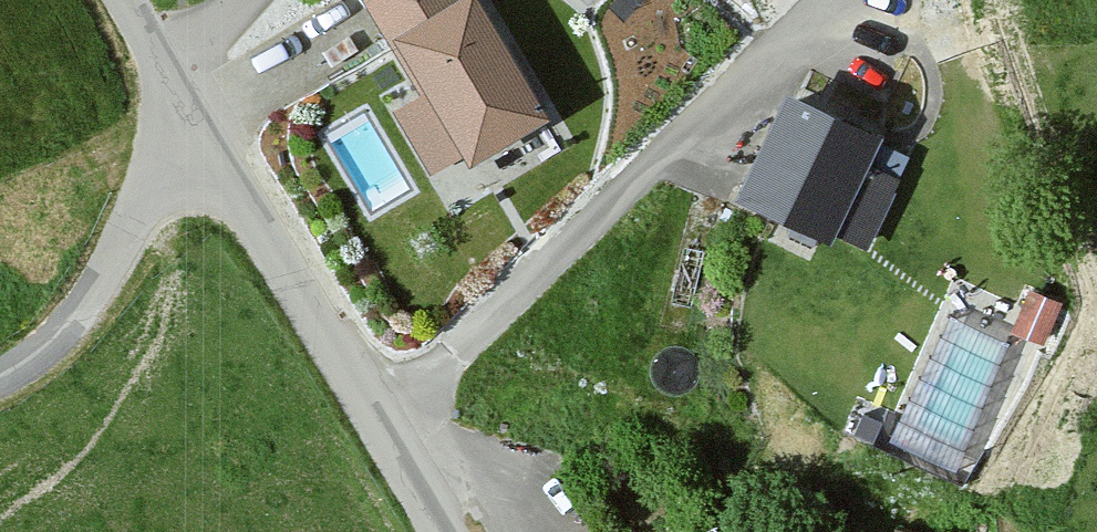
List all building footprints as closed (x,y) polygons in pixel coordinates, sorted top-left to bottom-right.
[(423,90),(391,107),(427,174),(462,155),(468,166),(549,122),(482,0),(374,0),(423,90)] [(879,129),(786,85),(733,194),(865,257),(904,175),(866,157),(879,129)] [(1059,303),(1032,292),(1017,328),(1044,339),(1059,303)] [(605,524),(591,531),(610,531),(605,524)]
